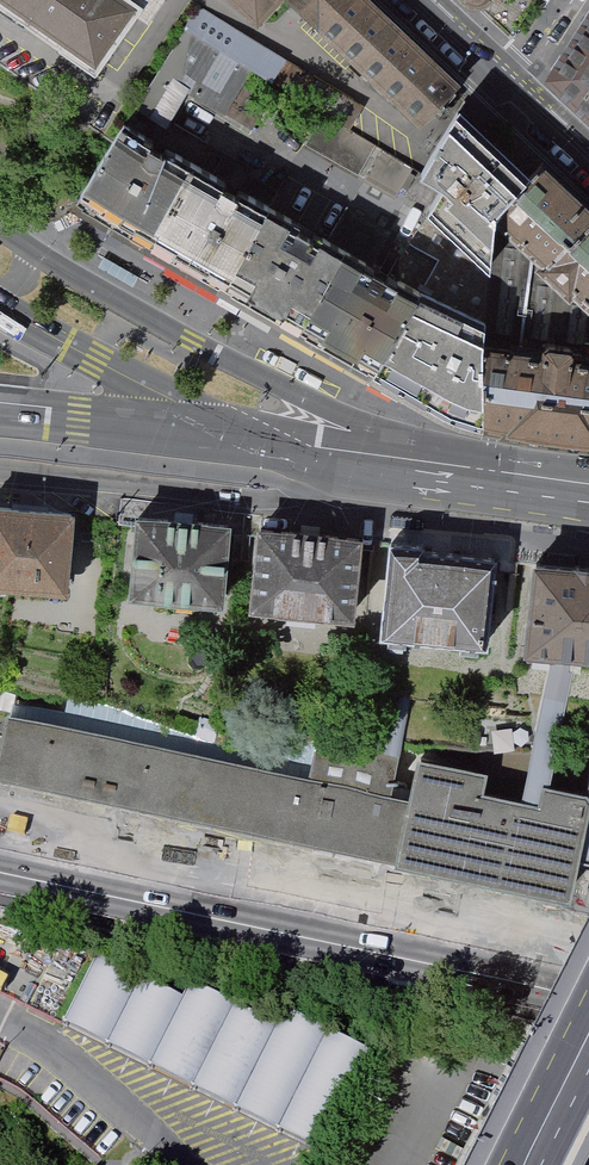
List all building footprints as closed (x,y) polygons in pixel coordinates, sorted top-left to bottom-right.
[(96,79),(139,18),(148,25),(166,0),(0,0),(0,12),(96,79)] [(258,17),(274,0),(239,0),(258,17)] [(427,121),(461,85),(369,0),(297,0),(427,121)] [(186,25),(256,69),(326,112),(354,129),(367,107),(200,4),(186,25)] [(548,76),(588,113),(588,13),(548,76)] [(256,69),(186,25),(124,122),(157,143),(188,93),(226,117),(256,69)] [(425,171),(447,183),(433,207),(495,267),(501,219),(503,208),(540,173),(466,103),(425,171)] [(406,203),(425,171),(354,129),(326,112),(307,143),(406,203)] [(79,197),(143,235),(188,161),(157,143),(124,122),(113,140),(79,197)] [(143,235),(223,283),(268,206),(188,161),(143,235)] [(549,163),(540,173),(503,208),(501,219),(554,263),(588,229),(588,201),(549,163)] [(223,283),(300,327),(346,249),(268,206),(223,283)] [(433,207),(393,275),(422,292),(489,329),(495,267),(433,207)] [(554,263),(588,292),(588,229),(554,263)] [(422,292),(393,275),(346,249),(300,327),(377,371),(422,292)] [(138,277),(105,258),(99,268),(133,286),(138,277)] [(451,416),(491,431),(488,349),(489,329),(422,292),(377,371),(451,416)] [(588,444),(588,362),(581,361),(582,352),(577,349),(558,348),(554,351),(553,357),(488,349),(491,431),(588,444)] [(0,521),(0,584),(65,591),(71,528),(0,521)] [(225,540),(136,532),(130,598),(219,606),(225,540)] [(320,551),(261,545),(254,609),(351,619),(357,555),(320,551)] [(428,558),(391,554),(383,642),(493,652),(500,571),(427,564),(428,558)] [(542,581),(536,655),(588,660),(588,585),(542,581)] [(196,820),(209,758),(5,715),(0,735),(0,775),(196,820)] [(311,784),(392,801),(402,760),(358,752),(316,756),(311,784)] [(418,756),(409,805),(397,864),(570,898),(588,803),(588,799),(585,792),(543,784),(539,804),(483,793),(488,769),(418,756)] [(209,758),(196,820),(397,864),(409,805),(392,801),(311,784),(209,758)] [(96,966),(65,1031),(322,1154),(372,1048),(289,1009),(280,1029),(192,988),(184,1004),(96,966)]
